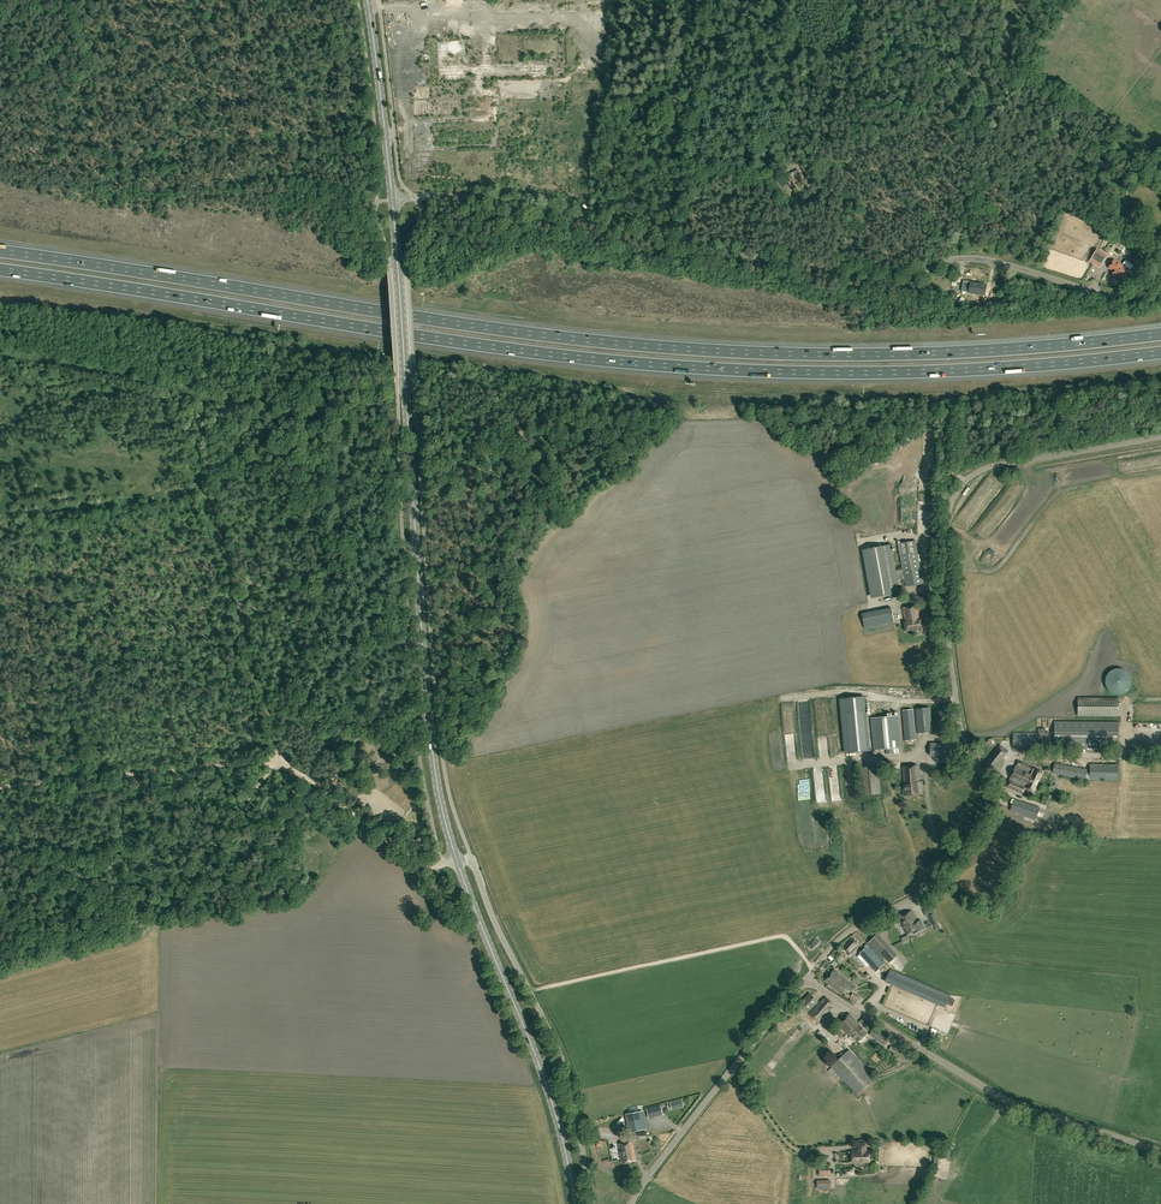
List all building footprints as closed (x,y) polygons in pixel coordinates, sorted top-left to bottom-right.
[(792,185),(801,181),(798,176),(789,181),(792,185)] [(1100,267),(1106,257),(1095,251),(1089,261),(1100,267)] [(1125,274),(1124,273),(1127,268),(1114,259),(1109,267),(1114,271),(1112,273),(1115,274),(1114,276),(1121,280),(1125,274)] [(985,290),(986,284),(965,281),(964,291),(979,294),(979,289),(985,290)] [(906,586),(923,583),(917,552),(918,552),(916,540),(898,544),(900,555),(906,586)] [(890,545),(865,549),(874,597),(899,593),(890,545)] [(878,620),(894,620),(894,602),(880,602),(880,605),(878,605),(878,620)] [(921,631),(930,630),(929,622),(922,623),(921,619),(920,619),(918,605),(903,607),(906,622),(904,622),(906,631),(921,628),(921,631)] [(882,687),(872,688),(872,698),(882,698),(882,687)] [(872,750),(870,751),(865,696),(839,698),(844,753),(870,751),(870,755),(872,755),(872,750)] [(1118,698),(1078,698),(1078,715),(1118,716),(1118,698)] [(918,733),(933,731),(930,707),(915,709),(918,733)] [(905,741),(916,740),(913,709),(902,710),(905,741)] [(901,753),(901,747),(898,715),(871,718),(874,750),(886,749),(887,754),(901,753)] [(1118,748),(1118,722),(1054,721),(1054,748),(1118,748)] [(1037,748),(1037,733),(1013,733),(1013,747),(1037,748)] [(992,772),(1008,751),(999,744),(983,765),(992,772)] [(1030,766),(1018,761),(1006,788),(1022,795),(1025,788),(1034,792),(1042,773),(1029,767),(1030,766)] [(1085,779),(1087,769),(1054,763),(1052,773),(1085,779)] [(904,795),(922,793),(920,781),(919,781),(917,764),(902,766),(904,785),(903,785),(904,795)] [(1118,780),(1118,765),(1090,764),(1090,780),(1118,780)] [(863,795),(881,793),(878,766),(860,767),(863,795)] [(1035,819),(1040,808),(1015,799),(1010,810),(1035,819)] [(396,834),(403,838),(405,838),(407,836),(406,833),(401,829),(397,828),(395,831),(396,834)] [(907,934),(912,931),(913,934),(925,928),(921,920),(917,921),(911,911),(899,917),(907,934)] [(934,913),(929,916),(933,925),(938,922),(934,913)] [(931,938),(943,932),(940,925),(928,931),(931,938)] [(876,935),(868,943),(883,959),(885,957),(889,963),(895,957),(876,935)] [(813,951),(821,943),(816,938),(808,946),(813,951)] [(857,945),(857,943),(857,941),(856,940),(854,939),(853,939),(851,939),(844,947),(844,948),(845,949),(846,950),(848,952),(849,952),(850,952),(856,946),(857,945)] [(869,945),(860,953),(864,957),(866,959),(874,952),(869,945)] [(896,967),(903,971),(906,964),(899,961),(896,967)] [(890,969),(886,980),(945,1006),(950,995),(890,969)] [(852,991),(856,986),(851,983),(834,970),(825,981),(842,995),(848,988),(852,991)] [(799,1003),(808,1012),(818,1001),(809,993),(799,1003)] [(818,1022),(834,1005),(825,996),(809,1014),(818,1022)] [(900,1017),(902,1013),(892,1009),(890,1013),(900,1017)] [(857,1042),(867,1033),(860,1026),(861,1026),(850,1013),(838,1024),(850,1036),(851,1035),(857,1042)] [(884,1044),(889,1038),(874,1027),(869,1034),(884,1044)] [(830,1040),(821,1030),(819,1033),(828,1042),(830,1040)] [(904,1061),(907,1056),(892,1045),(888,1050),(904,1061)] [(857,1094),(875,1077),(849,1049),(831,1066),(857,1094)] [(671,1108),(683,1105),(681,1099),(669,1102),(671,1108)] [(661,1106),(647,1109),(649,1118),(663,1115),(661,1106)] [(642,1111),(626,1114),(630,1132),(643,1129),(646,1128),(642,1111)] [(637,1139),(647,1138),(646,1131),(637,1133),(637,1139)] [(622,1163),(636,1160),(632,1141),(618,1144),(622,1163)] [(858,1143),(858,1148),(858,1151),(852,1151),(852,1162),(860,1162),(861,1163),(862,1163),(863,1163),(864,1163),(865,1162),(870,1162),(869,1151),(866,1151),(866,1143),(858,1143)] [(831,1180),(817,1180),(817,1188),(831,1188),(831,1180)]
